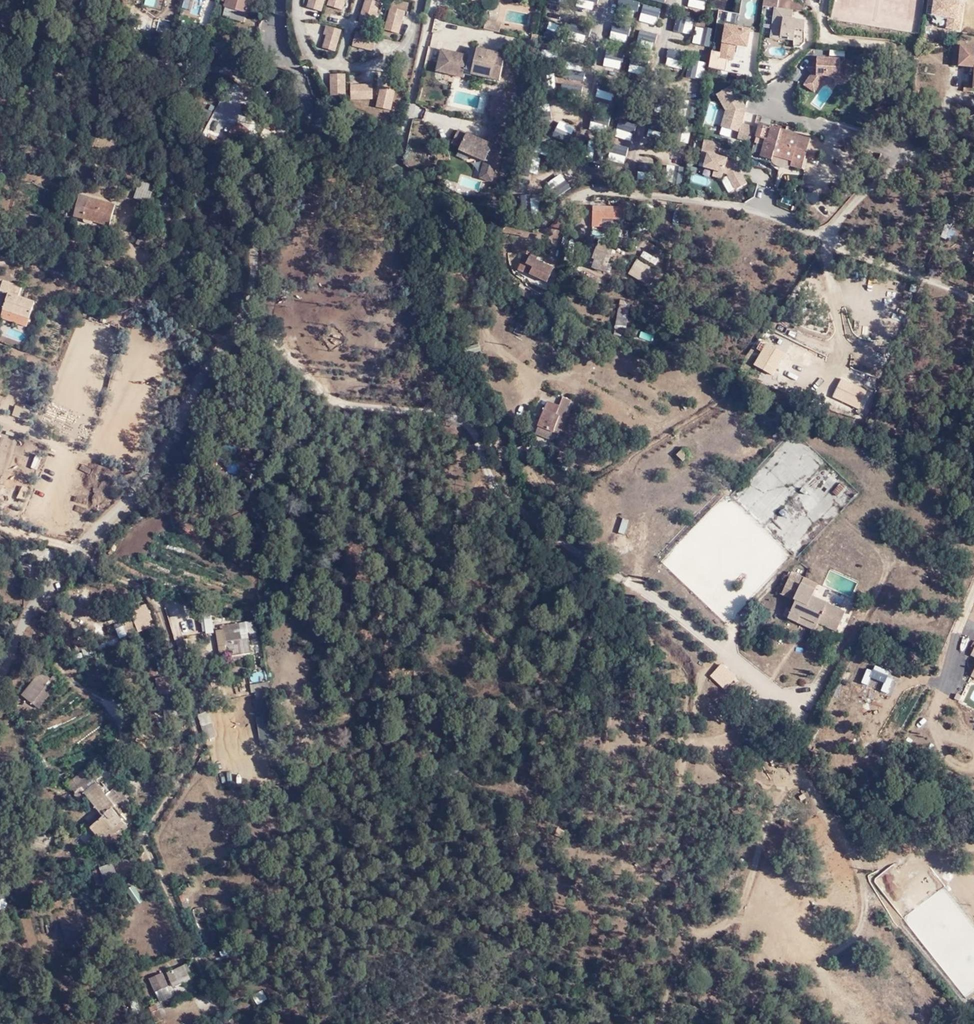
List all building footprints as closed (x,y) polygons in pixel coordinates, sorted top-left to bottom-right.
[(251,0),(225,0),(224,3),(227,4),(227,7),(248,13),(251,0)] [(325,0),(307,0),(306,7),(323,10),(325,0)] [(326,5),(342,10),(345,0),(328,0),(326,5)] [(595,9),(597,0),(579,0),(578,5),(595,9)] [(616,23),(614,23),(612,36),(629,38),(631,24),(635,24),(638,0),(635,0),(619,0),(616,23)] [(801,9),(802,2),(784,0),(783,0),(782,7),(801,9)] [(963,30),(964,0),(930,0),(929,16),(944,17),(944,29),(963,30)] [(205,5),(192,1),(189,10),(202,14),(205,5)] [(383,23),(388,8),(371,3),(368,11),(378,14),(376,21),(383,23)] [(655,25),(660,8),(644,4),(640,20),(655,25)] [(807,18),(793,16),(794,9),(775,6),(770,38),(804,42),(807,18)] [(738,20),(740,11),(721,7),(717,26),(724,27),(726,18),(738,20)] [(409,21),(411,13),(396,10),(392,29),(400,31),(403,20),(409,21)] [(747,12),(740,11),(738,20),(745,21),(747,12)] [(673,32),(692,33),(693,17),(674,16),(673,32)] [(488,18),(486,26),(502,30),(503,22),(488,18)] [(546,28),(558,32),(560,25),(549,21),(546,28)] [(169,37),(172,25),(159,22),(157,34),(169,37)] [(325,24),(319,47),(335,52),(342,28),(325,24)] [(692,42),(710,46),(713,28),(696,25),(692,42)] [(640,28),(637,39),(655,44),(658,34),(640,28)] [(379,55),(385,37),(376,34),(372,46),(365,44),(363,50),(379,55)] [(395,52),(398,41),(390,39),(386,57),(400,61),(401,54),(395,52)] [(958,47),(956,66),(966,67),(962,89),(973,90),(973,50),(958,47)] [(498,78),(504,53),(482,48),(479,58),(442,49),(439,62),(445,64),(444,68),(466,74),(468,71),(498,78)] [(621,68),(624,52),(609,49),(606,66),(621,68)] [(682,68),(685,52),(668,49),(665,65),(682,68)] [(843,75),(844,56),(818,55),(817,68),(811,71),(803,83),(815,92),(827,75),(843,75)] [(695,77),(704,78),(706,61),(697,60),(695,77)] [(565,78),(583,81),(585,71),(566,67),(565,78)] [(346,94),(346,73),(329,73),(329,95),(346,94)] [(754,135),(757,124),(745,122),(749,110),(747,102),(734,81),(714,91),(725,108),(720,125),(739,130),(736,138),(752,141),(754,135)] [(351,98),(373,97),(373,82),(351,84),(351,98)] [(391,110),(397,89),(381,85),(375,106),(391,110)] [(688,99),(686,117),(695,118),(697,100),(688,99)] [(575,122),(553,120),(551,136),(573,139),(575,122)] [(800,167),(803,156),(805,135),(758,120),(757,124),(754,135),(765,137),(759,154),(770,159),(773,153),(791,158),(789,163),(800,167)] [(504,126),(490,122),(486,140),(458,127),(451,140),(460,144),(460,146),(484,158),(495,162),(504,126)] [(244,141),(250,127),(238,123),(232,136),(244,141)] [(647,133),(660,137),(663,126),(649,123),(647,133)] [(749,151),(759,154),(765,137),(754,135),(752,141),(749,151)] [(721,143),(705,139),(702,149),(708,150),(704,166),(714,168),(713,176),(723,179),(724,172),(727,173),(735,189),(750,182),(738,161),(728,159),(729,154),(719,152),(721,143)] [(495,162),(484,158),(479,173),(491,177),(495,162)] [(656,178),(656,162),(638,162),(638,178),(656,178)] [(133,197),(148,201),(153,184),(139,179),(133,197)] [(35,183),(28,201),(37,205),(44,187),(35,183)] [(114,208),(77,197),(71,217),(108,228),(114,208)] [(596,206),(596,218),(620,220),(622,212),(629,212),(629,203),(620,202),(620,207),(596,206)] [(597,249),(612,255),(615,246),(601,240),(597,249)] [(605,272),(612,255),(597,249),(594,257),(598,259),(596,268),(605,272)] [(655,265),(659,258),(644,249),(640,256),(655,265)] [(543,285),(553,270),(537,260),(538,257),(530,253),(523,263),(531,269),(527,274),(543,285)] [(660,268),(639,256),(630,271),(652,283),(660,268)] [(516,267),(527,274),(531,269),(523,263),(519,261),(516,267)] [(5,315),(29,325),(36,309),(20,302),(24,294),(6,287),(0,297),(10,300),(5,315)] [(621,328),(630,329),(634,305),(625,304),(621,328)] [(26,332),(29,325),(5,315),(2,323),(26,332)] [(653,341),(655,335),(640,331),(638,336),(653,341)] [(764,371),(777,347),(766,341),(753,364),(764,371)] [(843,402),(858,409),(867,389),(852,382),(843,402)] [(28,420),(31,409),(15,404),(12,416),(28,420)] [(539,421),(543,412),(533,407),(525,433),(526,433),(539,437),(541,437),(545,423),(539,421)] [(551,414),(543,412),(539,421),(545,423),(541,437),(546,439),(551,414)] [(539,437),(526,433),(524,441),(537,445),(539,437)] [(684,461),(690,456),(685,450),(678,456),(684,461)] [(789,576),(794,578),(797,572),(793,570),(789,576)] [(802,582),(805,576),(797,572),(794,578),(802,582)] [(782,591),(787,593),(794,578),(789,576),(782,591)] [(794,578),(787,593),(795,598),(787,615),(797,620),(801,613),(836,631),(845,613),(812,596),(818,583),(805,576),(802,582),(794,578)] [(729,621),(742,608),(731,597),(733,596),(724,588),(716,597),(720,601),(715,607),(729,621)] [(74,602),(84,606),(89,593),(78,590),(74,602)] [(134,626),(150,621),(145,604),(132,610),(129,605),(115,610),(120,624),(132,620),(134,626)] [(120,638),(129,634),(125,625),(116,629),(120,638)] [(233,633),(232,627),(216,630),(218,644),(237,643),(237,640),(244,639),(243,632),(233,633)] [(735,683),(717,665),(707,676),(724,693),(735,683)] [(267,680),(266,671),(252,673),(252,682),(267,680)] [(46,682),(38,676),(20,700),(28,707),(46,682)] [(210,711),(198,714),(203,733),(214,730),(210,711)] [(257,716),(259,744),(278,743),(276,715),(257,716)] [(41,777),(39,772),(32,773),(35,780),(41,777)] [(116,818),(120,814),(110,794),(109,794),(99,783),(95,787),(84,772),(66,786),(80,803),(85,798),(99,815),(83,827),(97,846),(109,836),(112,839),(119,833),(114,825),(119,822),(116,818)] [(115,797),(123,791),(120,786),(112,792),(115,797)] [(110,794),(120,814),(125,810),(115,797),(112,792),(110,794)] [(31,843),(47,846),(50,837),(42,835),(44,830),(35,827),(31,843)] [(45,853),(47,846),(31,843),(30,849),(45,853)] [(115,878),(111,866),(92,874),(98,886),(115,878)] [(143,901),(133,887),(125,893),(136,907),(143,901)] [(178,896),(182,910),(189,907),(185,894),(178,896)] [(178,976),(175,971),(166,975),(169,981),(178,976)] [(153,993),(166,987),(167,987),(161,974),(147,980),(153,993)] [(191,980),(171,989),(174,996),(194,988),(191,980)] [(170,998),(166,987),(153,993),(158,1004),(170,998)] [(252,995),(257,1005),(268,999),(263,990),(252,995)] [(154,1023),(155,1023),(163,1021),(157,1010),(156,1011),(149,1014),(154,1023)]
